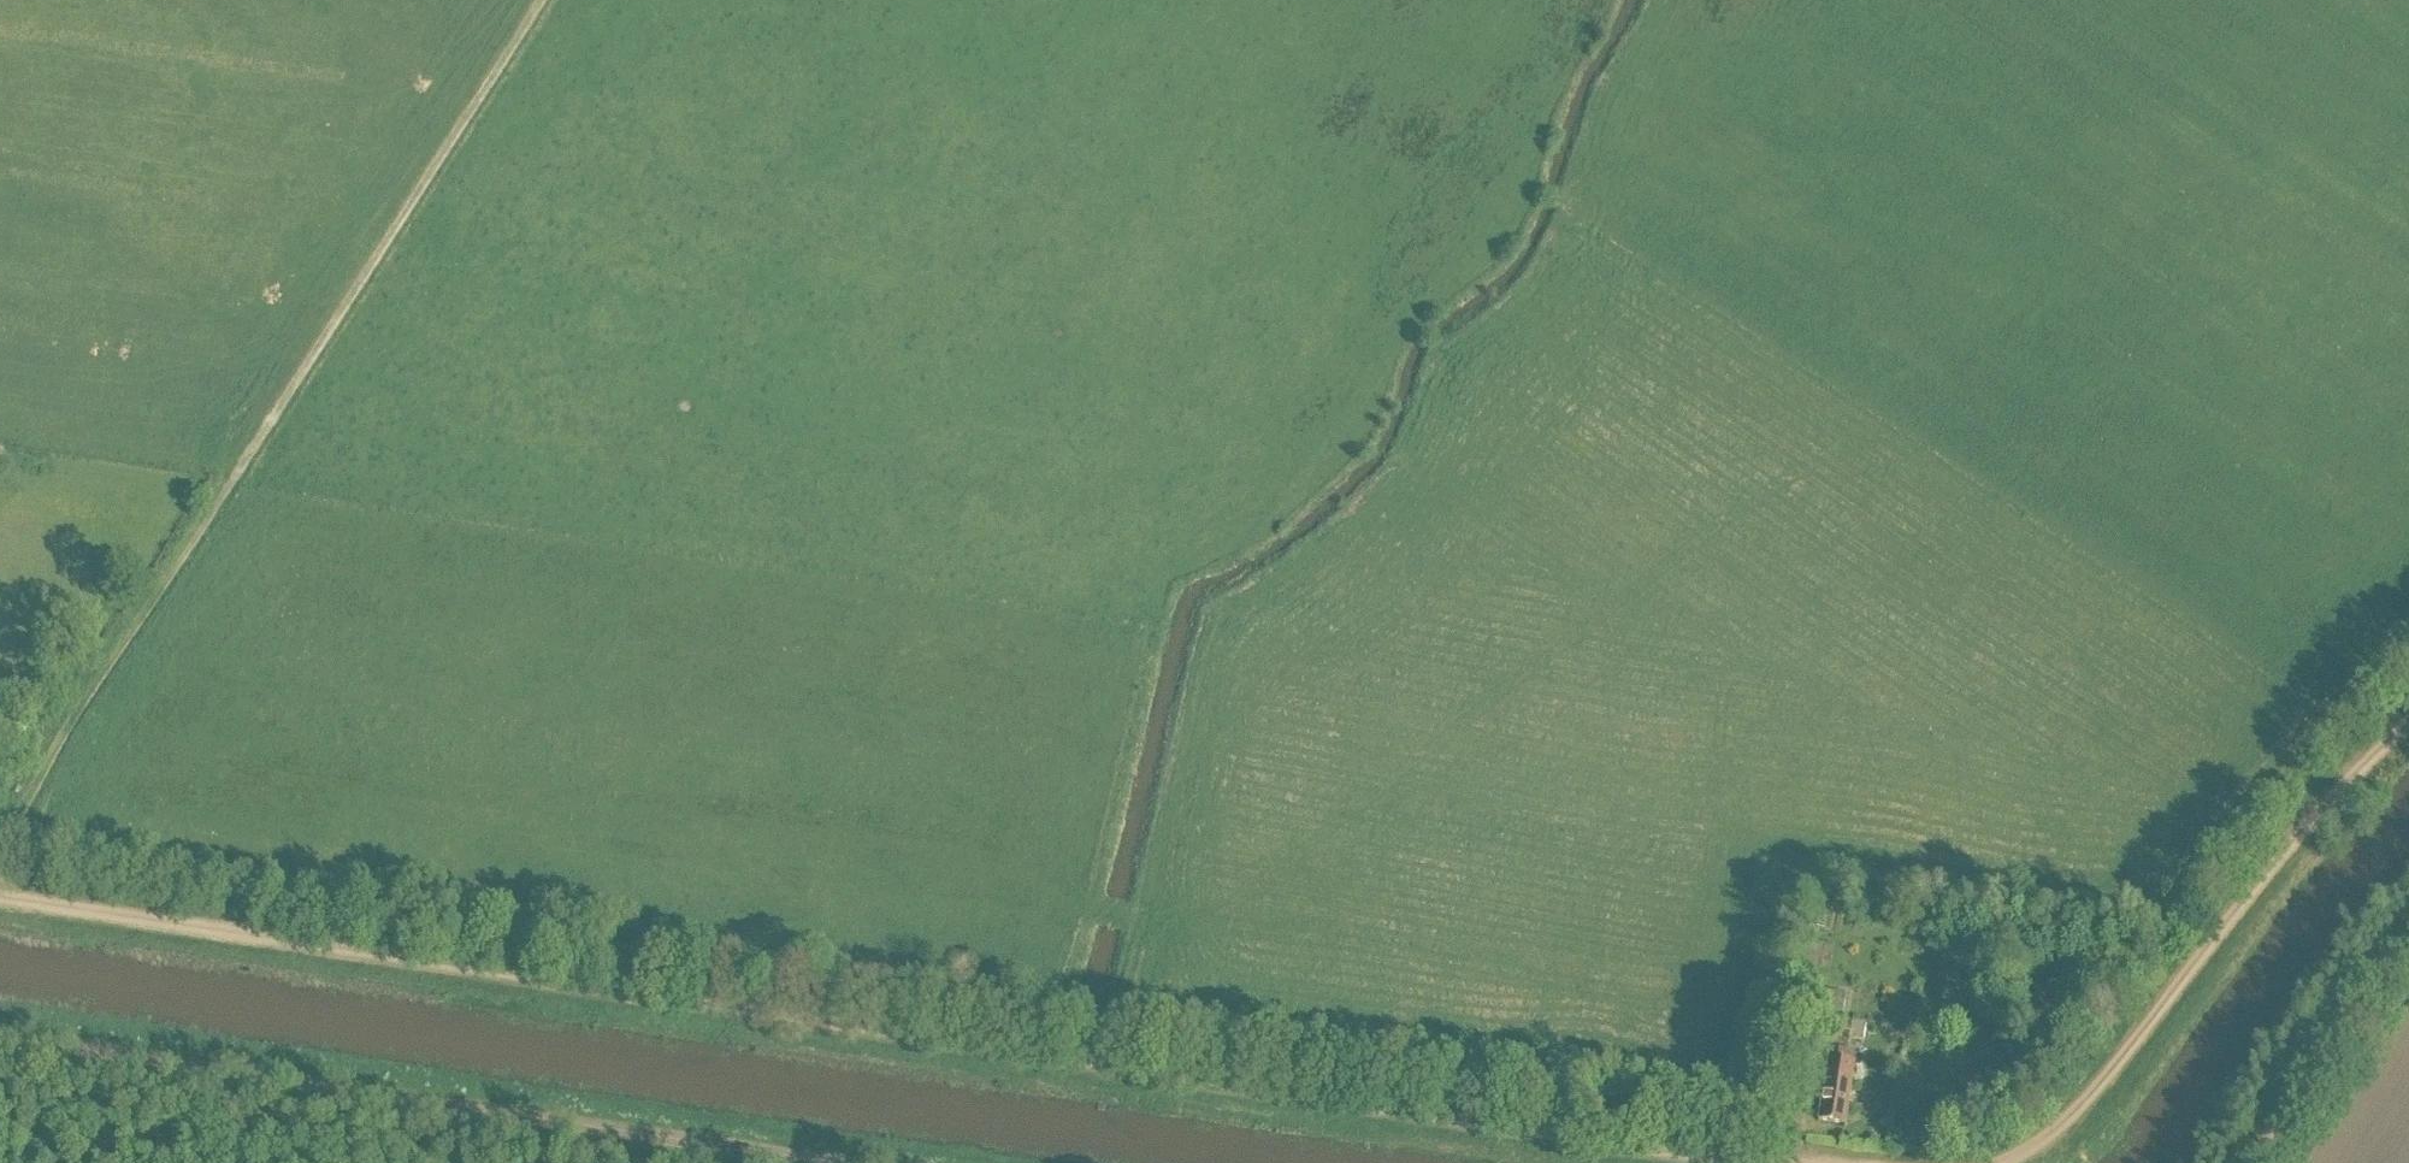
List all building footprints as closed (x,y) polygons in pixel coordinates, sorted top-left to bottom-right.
[(1848,993),(1810,987),(1808,1008),(1845,1014),(1848,993)] [(1829,1062),(1820,1122),(1848,1126),(1856,1066),(1829,1062)]
